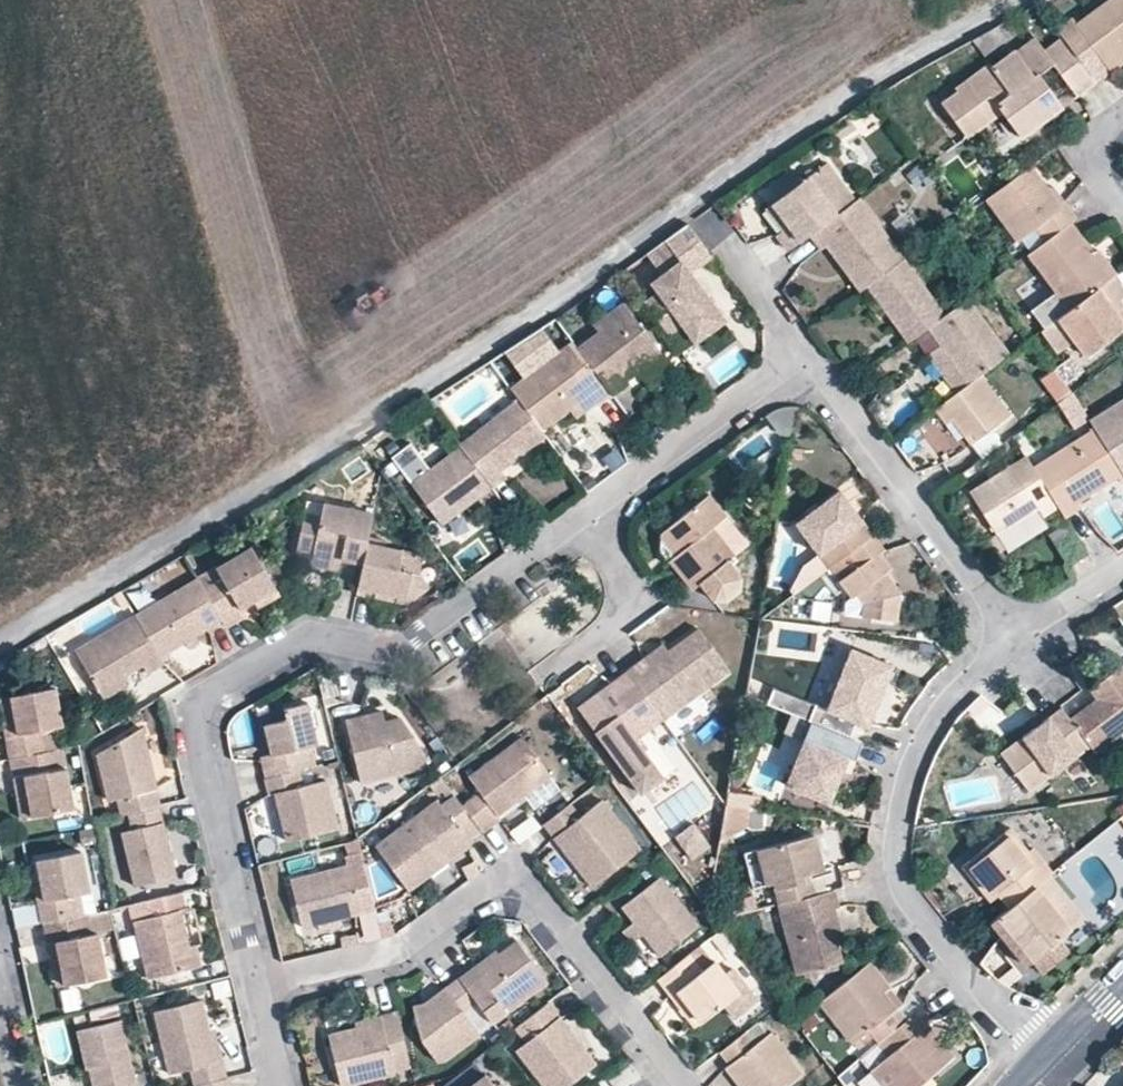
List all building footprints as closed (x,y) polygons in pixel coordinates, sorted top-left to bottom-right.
[(1120,1),(1083,28),(1079,23),(1064,35),(1068,41),(1090,71),(1105,61),(1113,72),(1122,64),(1122,5),(1120,1)] [(1048,55),(1058,68),(1081,100),(1101,86),(1090,71),(1068,41),(1048,55)] [(1043,79),(1058,68),(1048,55),(1039,43),(1020,56),(1039,82),(1043,79)] [(969,103),(962,94),(945,107),(971,141),(1006,115),(1025,141),(1067,111),(1043,79),(1039,82),(1020,56),(1018,54),(996,70),(1002,79),(969,103)] [(1113,72),(1118,79),(1122,75),(1122,64),(1113,72)] [(960,91),(962,94),(969,103),(1002,79),(996,70),(993,67),(960,91)] [(1049,237),(1073,219),(1079,215),(1070,202),(1066,205),(1035,162),(989,195),(1022,238),(1039,225),(1049,237)] [(788,233),(782,238),(793,253),(815,238),(843,218),(863,204),(834,164),(814,178),(811,180),(784,200),(778,204),(795,228),(788,233)] [(918,191),(934,182),(924,165),(908,174),(918,191)] [(777,190),(784,200),(811,180),(804,171),(777,190)] [(850,274),(856,269),(871,290),(909,262),(866,202),(863,204),(843,218),(815,238),(827,254),(832,250),(850,274)] [(771,209),(788,233),(795,228),(778,204),(771,209)] [(1101,287),(1116,276),(1097,252),(1073,219),(1049,237),(1030,251),(1072,309),(1101,287)] [(688,226),(665,243),(688,275),(711,259),(688,226)] [(688,275),(665,243),(643,258),(657,276),(665,288),(644,304),(669,337),(682,327),(711,307),(688,275)] [(1116,276),(1121,272),(1122,271),(1104,247),(1097,252),(1116,276)] [(877,298),(891,319),(911,346),(931,331),(949,318),(909,262),(871,290),(877,298)] [(864,294),(871,290),(856,269),(850,274),(864,294)] [(1116,276),(1101,287),(1118,309),(1122,305),(1122,298),(1122,297),(1122,296),(1122,275),(1121,272),(1116,276)] [(658,294),(665,288),(657,276),(649,282),(658,294)] [(1101,287),(1072,309),(1060,317),(1077,340),(1090,356),(1122,332),(1122,305),(1118,309),(1101,287)] [(885,323),(891,319),(877,298),(871,303),(885,323)] [(636,369),(660,351),(623,301),(593,323),(599,331),(576,347),(609,392),(624,382),(621,378),(635,368),(636,369)] [(944,349),(957,367),(971,388),(984,379),(1012,359),(971,303),(949,318),(931,331),(944,349)] [(711,307),(682,327),(694,343),(723,322),(711,307)] [(1063,351),(1077,340),(1060,317),(1046,328),(1063,351)] [(542,327),(506,353),(522,375),(508,385),(518,399),(539,427),(567,407),(587,392),(593,400),(595,403),(609,392),(576,347),(571,340),(558,350),(542,327)] [(682,327),(669,337),(680,353),(694,343),(682,327)] [(949,373),(957,367),(944,349),(935,355),(949,373)] [(664,356),(660,351),(636,369),(640,374),(664,356)] [(1069,359),(1060,366),(1070,379),(1079,373),(1069,359)] [(977,436),(983,443),(995,434),(1014,421),(984,379),(971,388),(939,411),(951,428),(957,424),(969,441),(977,436)] [(573,415),(593,400),(587,392),(567,407),(573,415)] [(539,427),(518,399),(458,442),(460,444),(490,486),(506,475),(501,468),(545,435),(539,427)] [(1094,416),(1099,423),(1122,462),(1122,399),(1094,416)] [(776,410),(767,416),(779,433),(791,434),(795,408),(776,410)] [(1099,423),(1038,461),(1063,501),(1070,512),(1087,500),(1084,495),(1122,471),(1122,462),(1099,423)] [(1006,449),(995,434),(983,443),(975,449),(985,464),(1006,449)] [(975,449),(983,443),(977,436),(969,441),(975,449)] [(914,438),(904,445),(914,458),(924,451),(914,438)] [(455,502),(459,508),(490,486),(460,444),(429,467),(409,440),(390,454),(435,516),(455,502)] [(1044,506),(1047,512),(1063,501),(1038,461),(1032,451),(978,486),(1006,530),(1044,506)] [(848,517),(856,511),(841,491),(797,523),(830,570),(832,568),(874,537),(863,522),(856,527),(848,517)] [(729,515),(710,493),(665,532),(681,552),(673,559),(697,589),(701,585),(714,600),(729,602),(742,592),(743,576),(730,560),(708,532),(729,515)] [(455,502),(435,516),(440,522),(459,508),(455,502)] [(311,553),(340,558),(361,563),(366,537),(370,514),(322,504),(319,518),(304,515),(296,550),(311,553)] [(1053,521),(1047,512),(1044,506),(1006,530),(1014,546),(1053,521)] [(863,522),(856,511),(848,517),(856,527),(863,522)] [(751,543),(729,515),(708,532),(730,560),(751,543)] [(673,559),(681,552),(665,532),(661,535),(660,542),(673,559)] [(387,591),(385,597),(403,601),(404,594),(413,597),(429,588),(417,572),(420,556),(392,551),(383,548),(385,541),(366,537),(361,563),(355,593),(373,595),(375,589),(387,591)] [(885,552),(874,537),(832,568),(842,582),(839,585),(845,594),(851,602),(862,594),(868,603),(865,620),(897,624),(902,594),(888,576),(894,571),(881,555),(885,552)] [(250,600),(275,585),(251,545),(196,579),(220,620),(224,626),(242,615),(237,608),(250,600)] [(338,569),(340,558),(311,553),(310,563),(338,569)] [(185,642),(194,636),(220,620),(196,579),(134,616),(159,658),(185,642)] [(280,593),(275,585),(250,600),(256,608),(280,593)] [(844,616),(865,620),(868,603),(862,594),(851,602),(845,594),(844,616)] [(99,692),(118,680),(142,665),(147,674),(163,666),(159,658),(134,616),(75,652),(99,692)] [(636,666),(674,717),(742,669),(710,625),(677,649),(657,662),(652,655),(636,666)] [(197,642),(194,636),(185,642),(189,648),(197,642)] [(672,641),(652,655),(657,662),(677,649),(672,641)] [(873,725),(884,700),(898,666),(854,648),(828,711),(816,706),(810,722),(814,724),(852,740),(859,723),(872,728),(873,725)] [(1081,722),(1095,742),(1122,724),(1122,660),(1092,680),(1104,698),(1108,704),(1081,722)] [(659,728),(674,717),(636,666),(616,680),(632,705),(603,727),(637,774),(649,791),(685,765),(659,728)] [(123,689),(118,680),(99,692),(102,698),(105,700),(123,689)] [(586,703),(603,727),(632,705),(616,680),(586,703)] [(15,718),(2,720),(10,761),(45,754),(41,732),(59,728),(63,728),(55,689),(11,698),(15,718)] [(768,705),(810,722),(816,706),(775,689),(768,705)] [(2,720),(15,718),(11,698),(0,700),(0,710),(2,720)] [(1104,698),(1077,716),(1081,722),(1108,704),(1104,698)] [(892,704),(884,700),(873,725),(881,728),(892,704)] [(1081,722),(1077,716),(1067,703),(1006,748),(1034,786),(1095,742),(1081,722)] [(270,756),(258,759),(262,778),(299,769),(314,765),(310,746),(316,745),(306,705),(282,711),(284,720),(263,726),(267,741),(270,756)] [(260,716),(263,726),(284,720),(282,711),(260,716)] [(383,723),(380,714),(344,723),(359,783),(379,778),(425,766),(421,753),(399,720),(383,723)] [(852,740),(814,724),(788,786),(831,803),(843,774),(853,778),(866,746),(852,740)] [(64,750),(59,728),(41,732),(45,754),(64,750)] [(131,813),(158,807),(153,790),(156,790),(141,730),(100,755),(111,802),(120,799),(125,815),(131,813)] [(474,787),(456,800),(476,828),(495,814),(493,810),(519,790),(529,804),(555,785),(516,732),(463,772),(474,787)] [(254,746),(258,759),(270,756),(267,741),(254,746)] [(24,780),(32,819),(75,811),(64,750),(45,754),(10,761),(14,782),(24,780)] [(299,769),(262,778),(267,795),(275,793),(287,840),(337,828),(325,779),(302,784),(299,769)] [(438,798),(448,790),(438,777),(428,785),(438,798)] [(379,778),(359,783),(363,800),(382,796),(379,778)] [(22,821),(32,819),(24,780),(14,782),(22,821)] [(438,798),(410,819),(421,832),(407,842),(402,836),(381,852),(409,890),(430,873),(426,868),(436,861),(440,866),(468,845),(465,841),(478,831),(476,828),(456,800),(448,790),(438,798)] [(749,828),(753,801),(730,798),(725,825),(749,828)] [(603,803),(582,819),(572,808),(545,829),(593,890),(642,853),(603,803)] [(158,807),(131,813),(135,829),(131,831),(120,833),(134,888),(176,877),(170,852),(163,849),(162,843),(167,841),(158,807)] [(508,834),(516,844),(538,827),(529,816),(508,834)] [(376,845),(381,852),(402,836),(407,842),(421,832),(410,819),(376,845)] [(696,826),(678,839),(695,862),(713,849),(696,826)] [(997,890),(1004,898),(1014,912),(1041,890),(1055,879),(1059,876),(1038,851),(1033,855),(1015,832),(967,870),(988,897),(997,890)] [(759,849),(769,886),(783,882),(788,902),(816,895),(811,875),(825,871),(815,834),(759,849)] [(376,910),(359,841),(344,844),(347,856),(343,857),(346,868),(288,882),(301,930),(359,915),(366,942),(383,938),(376,910)] [(762,888),(769,886),(759,849),(752,850),(762,888)] [(45,899),(37,900),(42,924),(45,923),(85,915),(81,893),(90,891),(81,850),(36,859),(41,883),(45,899)] [(430,873),(440,866),(436,861),(426,868),(430,873)] [(467,881),(478,873),(473,862),(458,869),(467,881)] [(1090,923),(1055,879),(1041,890),(1077,934),(1090,923)] [(34,885),(37,900),(45,899),(41,883),(34,885)] [(700,929),(663,883),(627,913),(636,925),(625,933),(635,946),(646,938),(662,959),(700,929)] [(995,905),(1004,898),(997,890),(988,897),(995,905)] [(1077,934),(1041,890),(996,926),(1010,943),(1016,938),(1038,966),(1047,977),(1075,954),(1066,943),(1077,934)] [(828,913),(834,911),(838,910),(833,891),(816,895),(788,902),(777,905),(795,976),(801,975),(839,965),(841,964),(835,941),(828,913)] [(181,910),(184,910),(180,893),(141,902),(145,919),(133,922),(148,981),(200,968),(195,947),(189,948),(181,910)] [(36,906),(14,911),(17,927),(39,923),(36,906)] [(111,910),(90,914),(94,936),(99,935),(115,932),(111,910)] [(842,940),(834,911),(828,913),(835,941),(842,940)] [(58,944),(67,986),(108,977),(99,935),(94,936),(90,914),(85,915),(45,923),(50,945),(58,944)] [(1010,943),(1032,971),(1038,966),(1016,938),(1010,943)] [(59,987),(67,986),(58,944),(50,945),(59,987)] [(474,973),(446,994),(450,998),(435,1008),(426,1009),(416,1011),(422,1046),(436,1065),(447,1063),(479,1038),(465,1017),(480,1008),(494,1027),(547,987),(517,946),(498,961),(478,977),(474,973)] [(496,957),(474,973),(478,977),(498,961),(496,957)] [(703,971),(692,957),(660,982),(697,1029),(726,1006),(737,1020),(759,1003),(733,970),(726,976),(715,962),(703,971)] [(884,995),(891,989),(870,964),(821,1002),(857,1045),(873,1032),(882,1043),(906,1022),(898,1011),(884,995)] [(840,971),(839,965),(801,975),(803,981),(840,971)] [(905,1006),(891,989),(884,995),(898,1011),(905,1006)] [(446,994),(426,1009),(435,1008),(450,998),(446,994)] [(921,1009),(924,1007),(912,994),(905,1006),(898,1011),(906,1022),(921,1009)] [(192,1085),(223,1079),(218,1062),(214,1062),(200,1002),(152,1013),(167,1076),(188,1071),(192,1085)] [(597,1069),(550,1007),(516,1033),(526,1047),(518,1054),(543,1085),(575,1085),(597,1069)] [(882,1043),(876,1047),(888,1062),(870,1077),(877,1085),(923,1085),(932,1078),(954,1060),(927,1029),(933,1023),(921,1009),(906,1022),(882,1043)] [(356,1032),(329,1039),(341,1085),(361,1085),(395,1078),(394,1075),(411,1071),(398,1017),(379,1022),(380,1027),(356,1032)] [(354,1027),(356,1032),(380,1027),(379,1022),(354,1027)] [(97,1085),(138,1085),(123,1023),(75,1034),(85,1073),(88,1072),(94,1071),(97,1085)] [(748,1085),(792,1085),(804,1077),(772,1036),(754,1050),(743,1036),(721,1054),(730,1066),(725,1070),(738,1085),(747,1085),(748,1085)] [(94,1071),(88,1072),(91,1085),(97,1085),(94,1071)] [(485,1075),(471,1085),(493,1085),(485,1075)] [(870,1077),(860,1085),(861,1085),(877,1085),(870,1077)]
